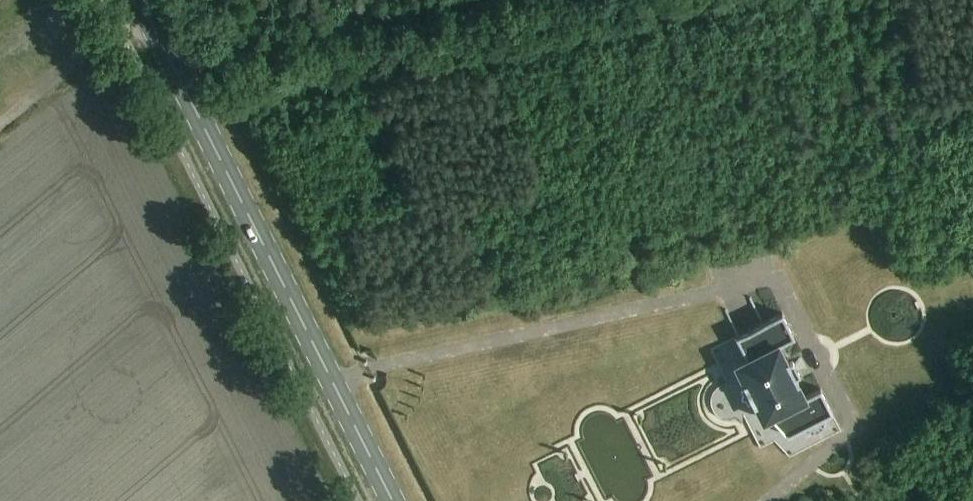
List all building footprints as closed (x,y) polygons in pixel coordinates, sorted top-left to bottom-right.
[(823,415),(830,412),(832,411),(820,388),(805,396),(797,380),(798,380),(796,375),(799,374),(792,361),(789,362),(787,358),(786,359),(778,343),(793,336),(782,312),(736,336),(747,358),(736,363),(756,403),(757,402),(786,433),(787,434),(788,433),(803,426),(807,429),(812,430),(817,429),(821,425),(823,421),(823,415)]
